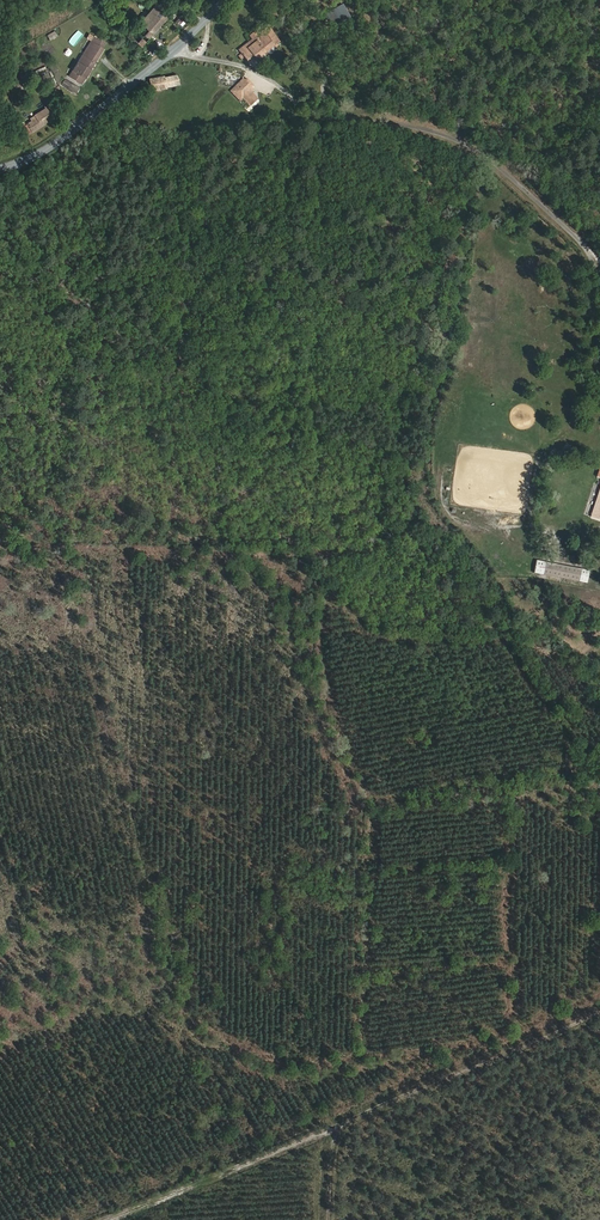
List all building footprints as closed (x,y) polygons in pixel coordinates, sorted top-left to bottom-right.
[(334,26),(350,17),(343,5),(327,15),(334,26)] [(159,10),(129,42),(142,53),(172,19),(170,17),(172,15),(169,12),(168,14),(162,10),(159,10)] [(179,17),(176,21),(183,25),(185,20),(179,17)] [(271,33),(265,37),(276,52),(282,48),(271,33)] [(276,52),(265,37),(240,56),(243,59),(240,61),(242,65),(245,62),(251,70),(276,52)] [(101,54),(104,50),(100,47),(97,50),(93,49),(91,51),(70,83),(82,91),(92,77),(85,73),(90,66),(96,70),(105,57),(101,54)] [(200,52),(197,48),(191,53),(194,57),(200,52)] [(85,73),(92,77),(96,70),(90,66),(85,73)] [(181,92),(179,83),(165,85),(165,84),(151,86),(153,99),(167,96),(167,95),(181,92)] [(242,96),(243,86),(231,96),(240,105),(244,101),(245,96),(242,96)] [(251,94),(243,86),(242,96),(245,96),(244,101),(251,94)] [(68,113),(74,124),(88,115),(81,105),(68,113)] [(29,131),(33,139),(43,133),(54,127),(49,116),(37,123),(39,126),(29,131)] [(568,535),(569,526),(555,525),(554,534),(568,535)] [(536,573),(546,574),(547,561),(537,560),(536,573)] [(560,563),(558,576),(588,583),(591,570),(560,563)]
